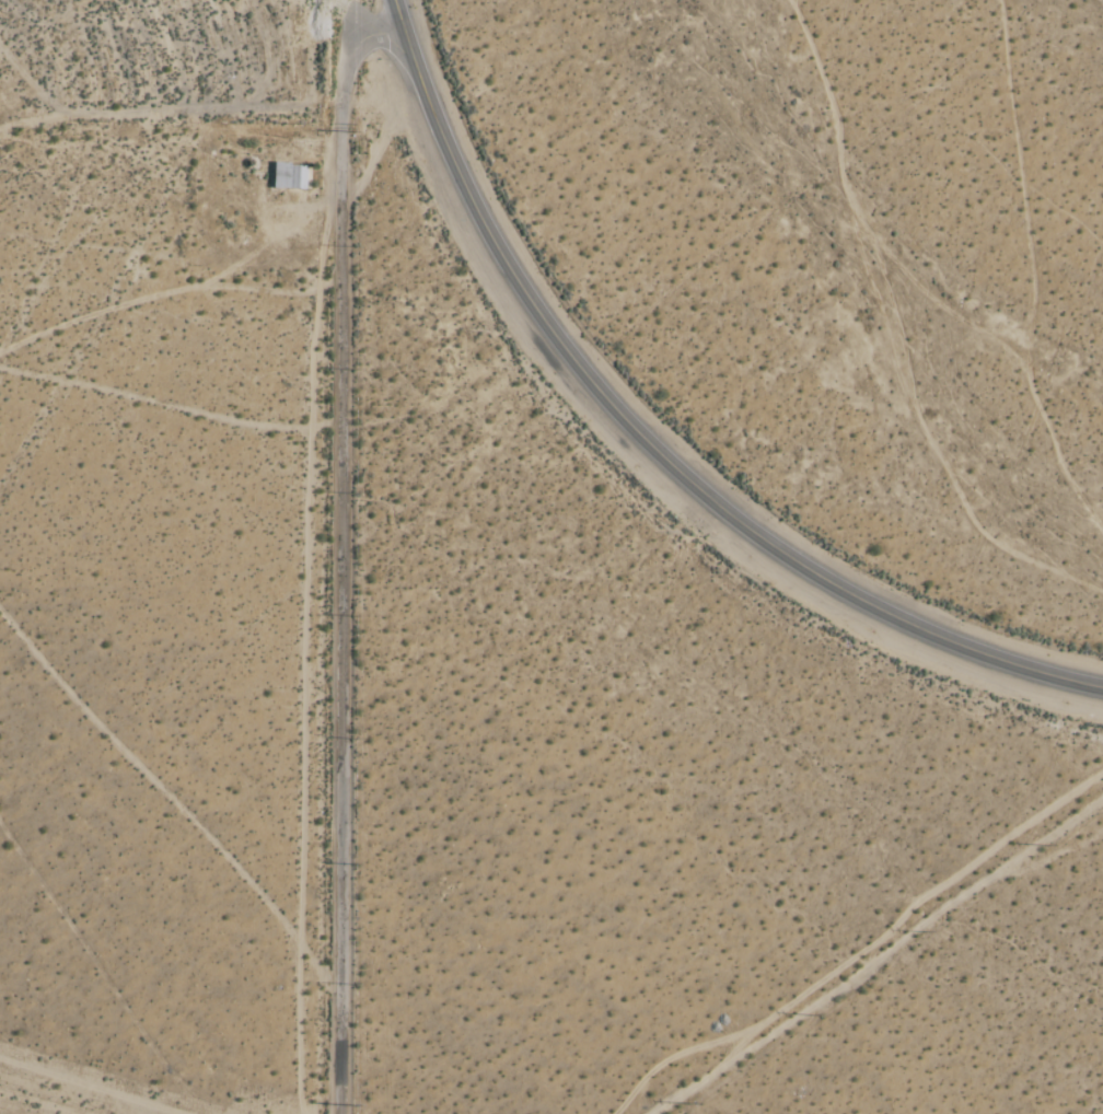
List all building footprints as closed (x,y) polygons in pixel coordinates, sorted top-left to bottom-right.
[(305,189),(306,165),(274,164),(273,189),(305,189)]
